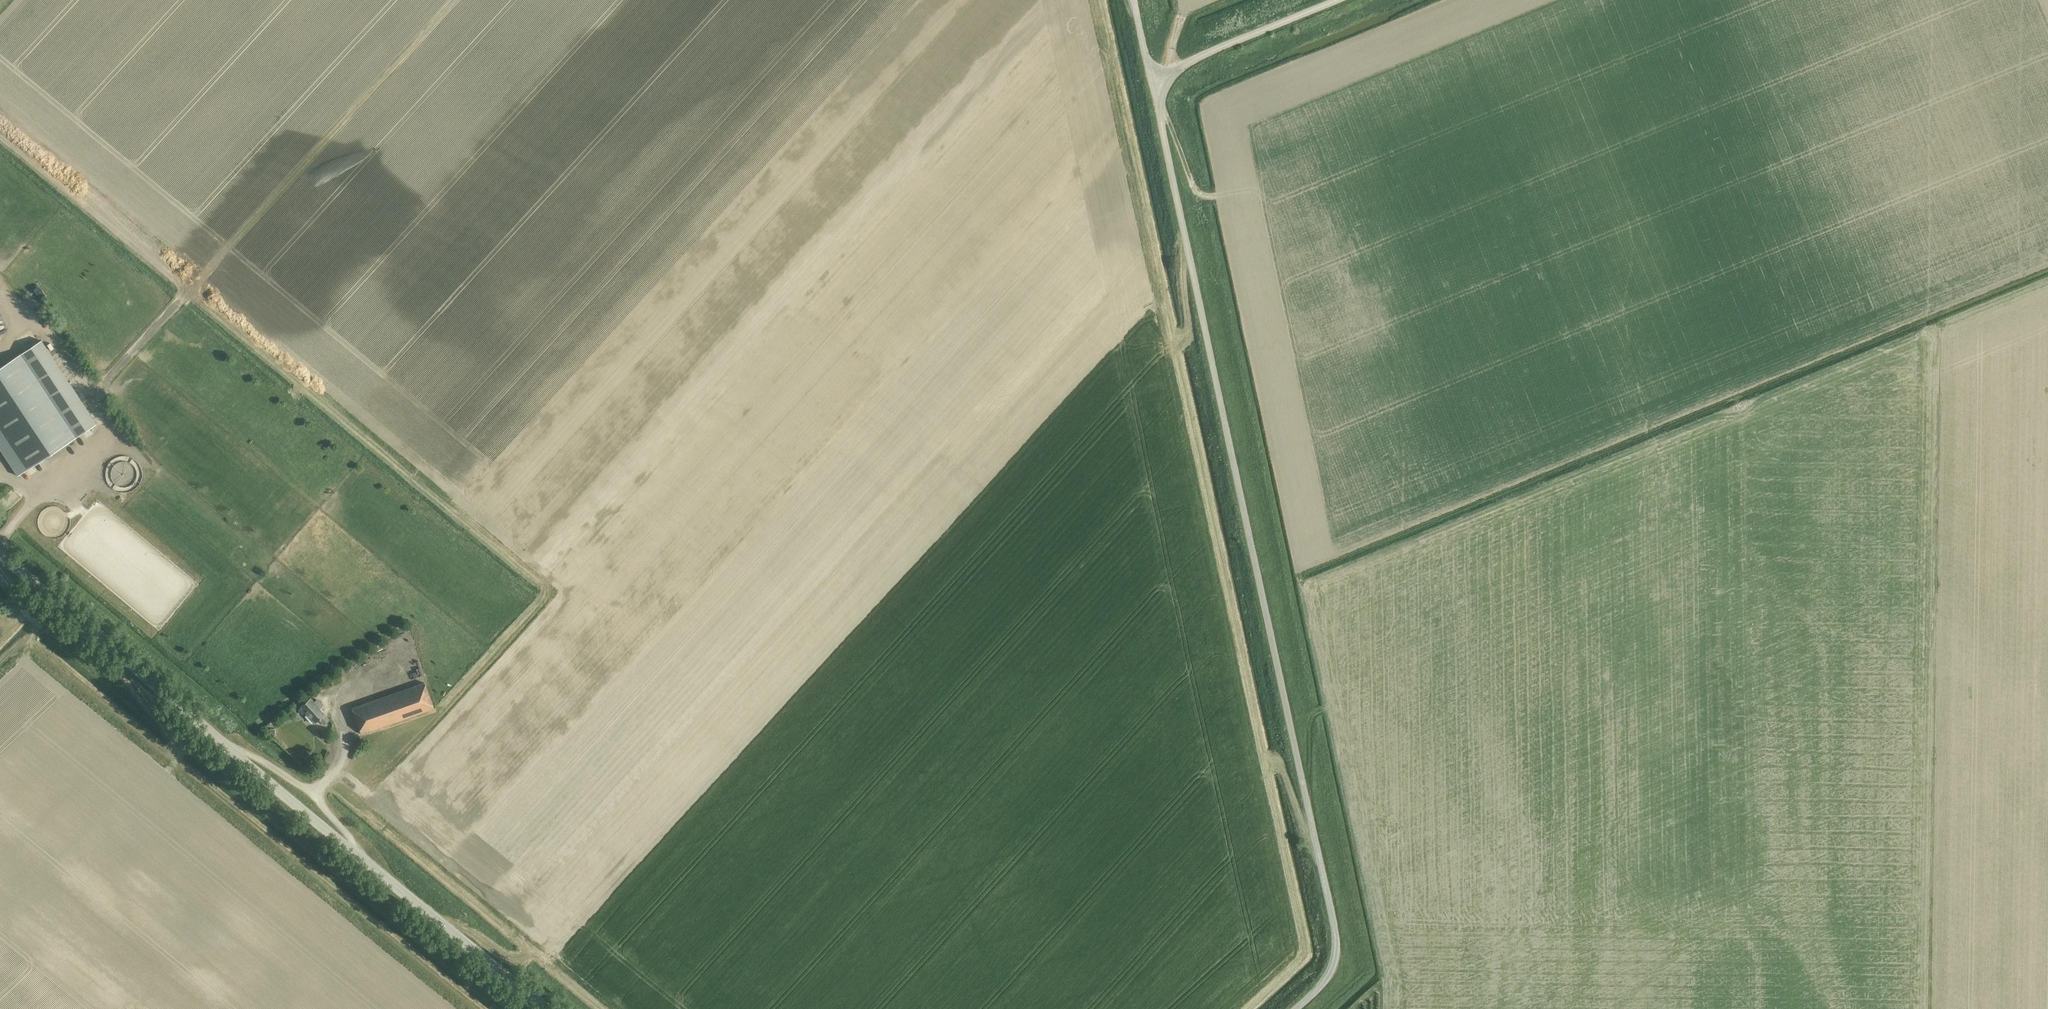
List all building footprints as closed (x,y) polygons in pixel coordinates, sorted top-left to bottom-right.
[(34,292),(38,299),(47,293),(43,286),(34,292)] [(26,470),(96,424),(41,340),(0,367),(0,431),(26,470)] [(1,450),(18,476),(26,470),(0,431),(0,449),(1,450)] [(425,683),(352,709),(362,735),(434,708),(425,683)] [(330,720),(325,715),(320,709),(323,706),(317,700),(314,702),(311,698),(301,706),(316,723),(319,720),(324,725),(330,720)]
